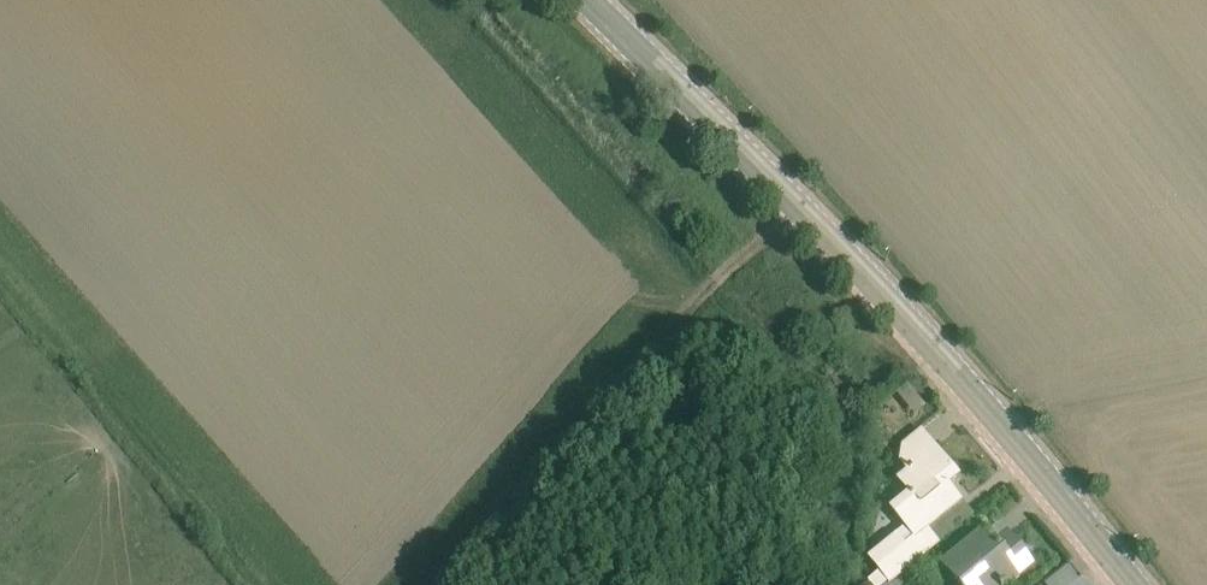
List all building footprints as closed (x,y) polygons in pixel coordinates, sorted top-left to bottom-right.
[(907,386),(895,395),(914,418),(926,408),(907,386)] [(867,584),(888,584),(934,548),(940,544),(928,530),(960,504),(946,487),(957,478),(921,433),(902,449),(898,464),(906,472),(896,481),(907,495),(888,510),(904,529),(867,559),(879,573),(867,583),(868,584),(867,584)] [(960,504),(928,530),(940,544),(972,518),(960,504)] [(939,569),(953,584),(1012,584),(1031,569),(1006,538),(995,547),(984,533),(939,569)] [(888,584),(906,584),(913,580),(911,578),(940,555),(934,548),(888,584)]
